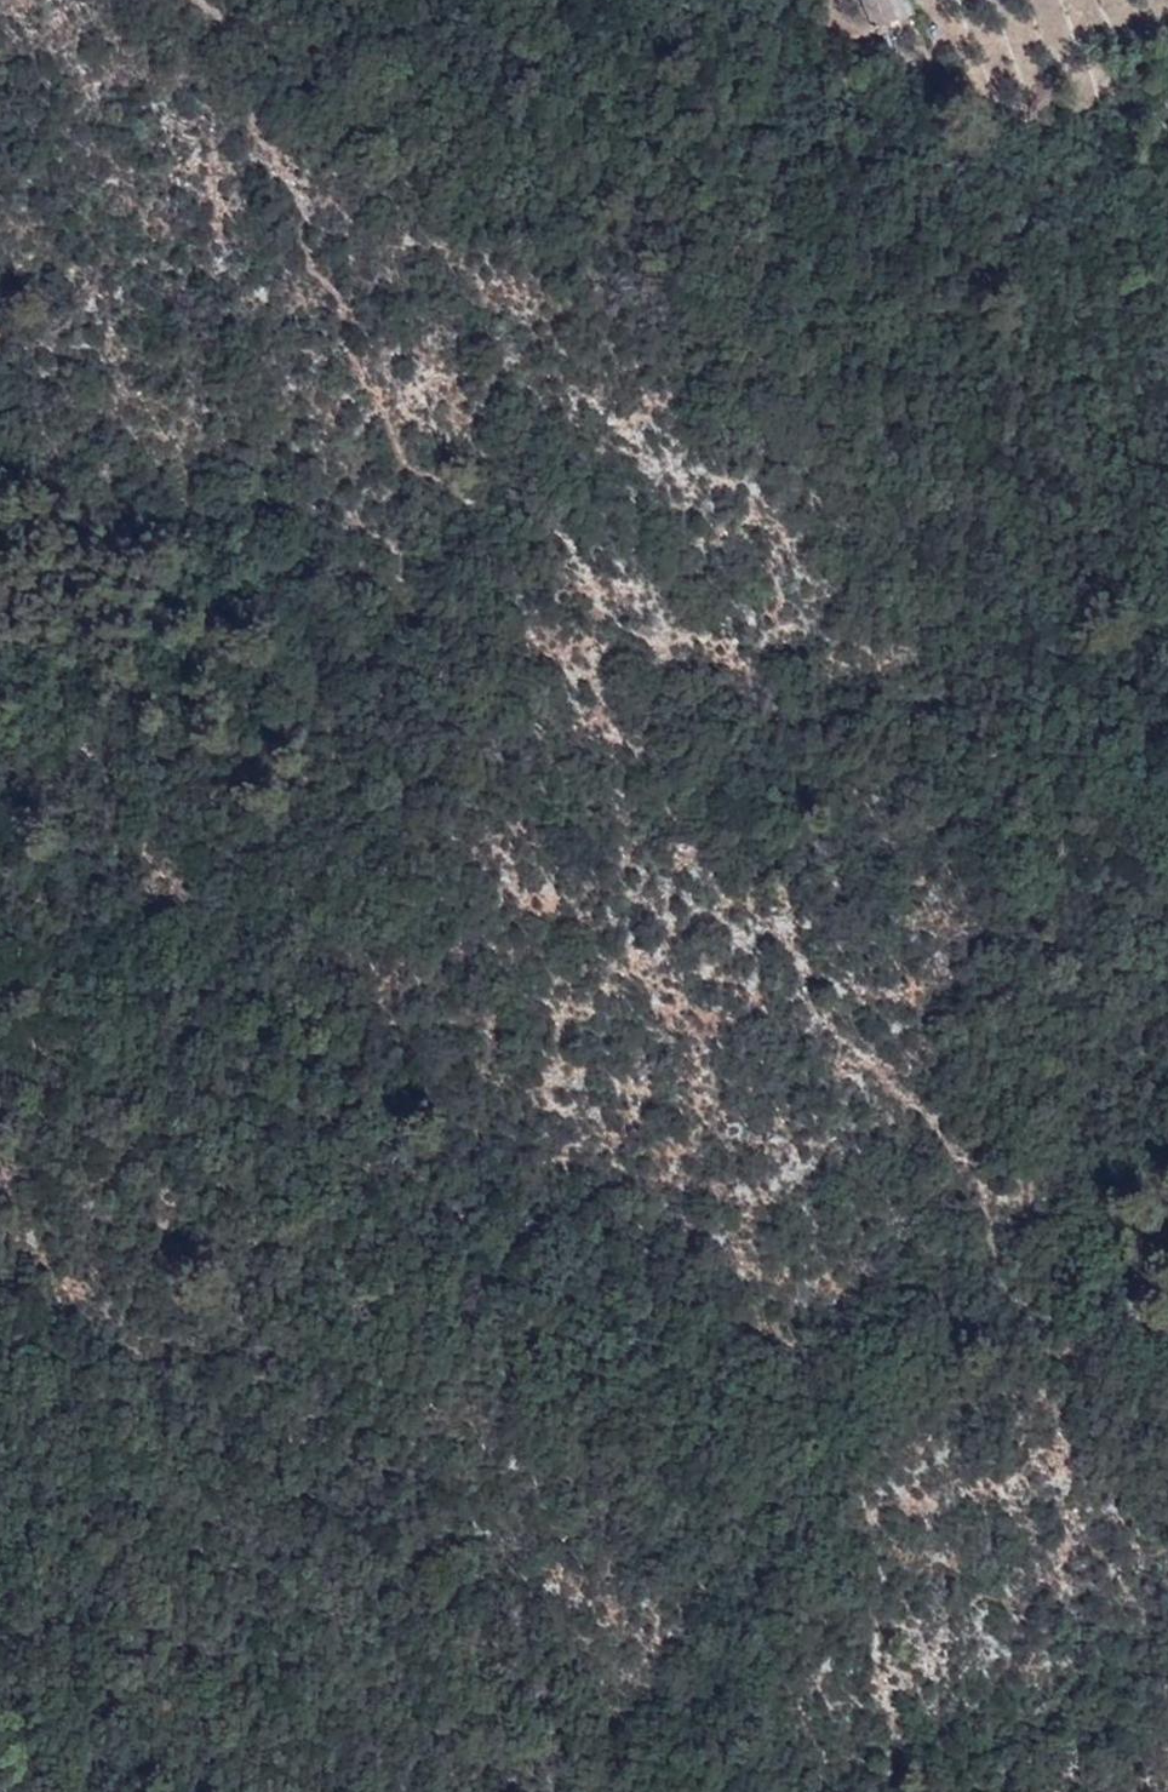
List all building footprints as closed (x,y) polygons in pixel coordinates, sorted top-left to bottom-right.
[(948,0),(902,0),(910,20),(950,5),(948,0)]
